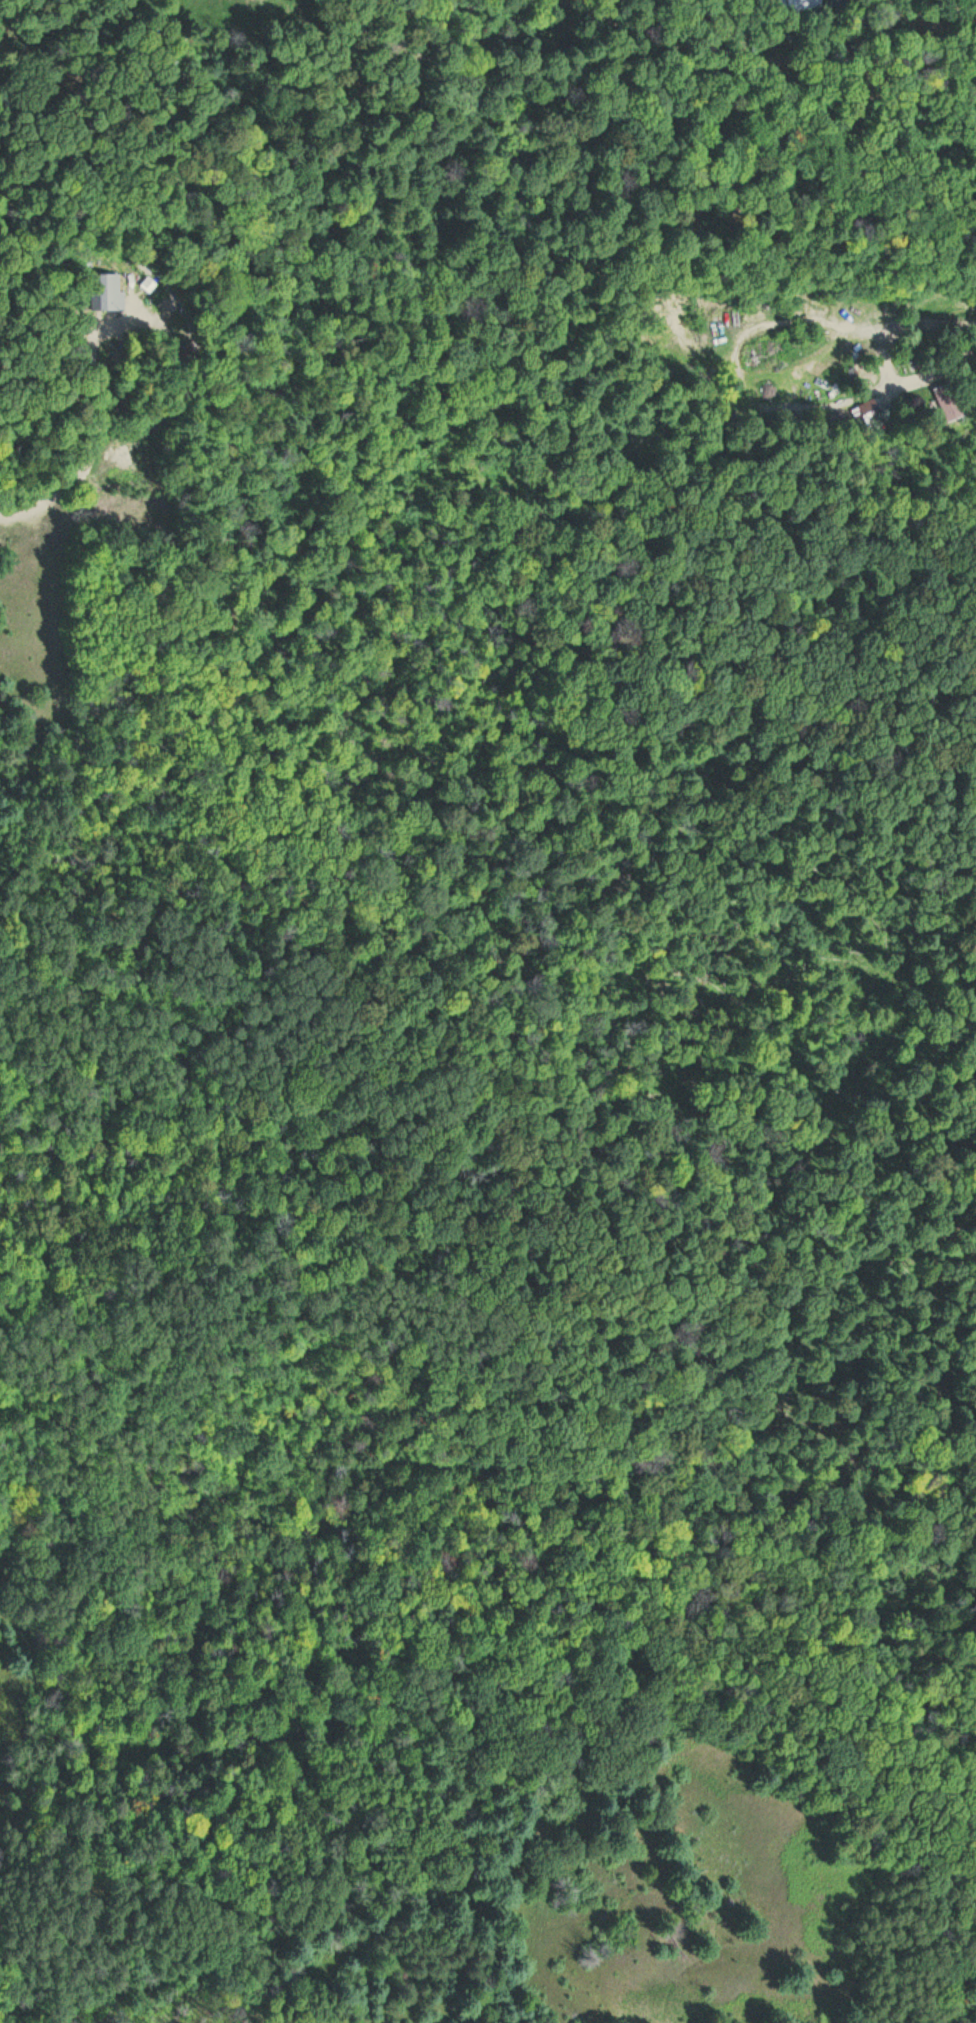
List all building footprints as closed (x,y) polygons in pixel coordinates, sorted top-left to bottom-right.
[(787,12),(823,6),(822,0),(785,0),(787,12)] [(90,311),(117,311),(117,275),(90,275),(90,311)] [(964,416),(949,383),(931,391),(946,424),(964,416)] [(879,421),(876,401),(856,404),(859,424),(879,421)]
